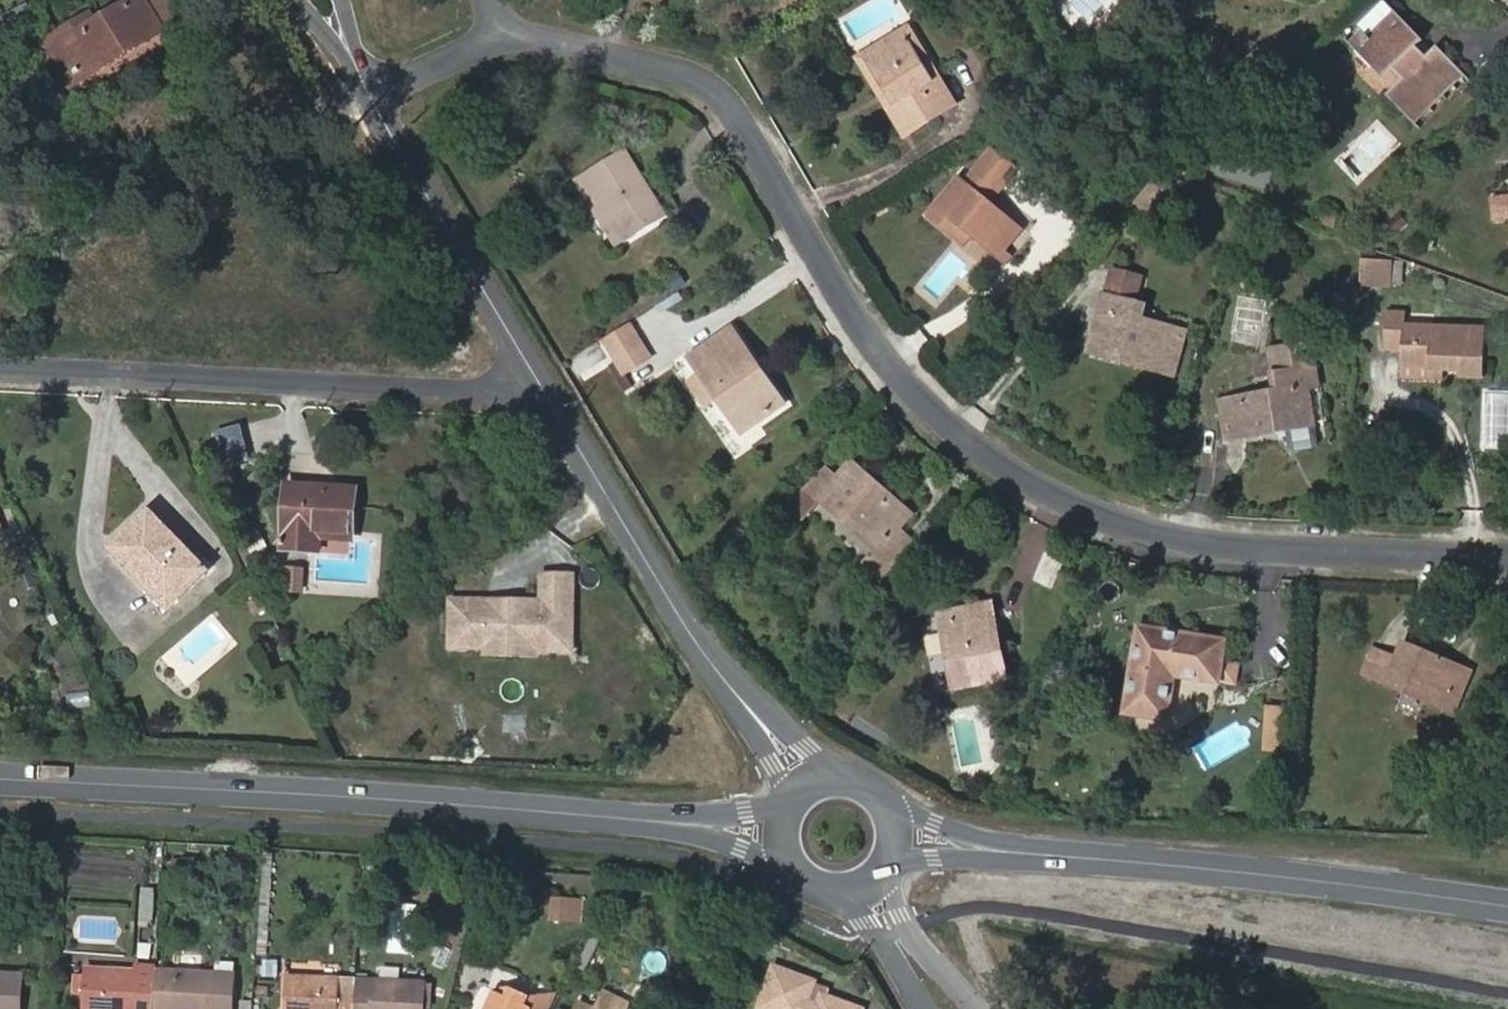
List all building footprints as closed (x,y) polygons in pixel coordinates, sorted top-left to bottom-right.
[(164,33),(144,0),(136,0),(105,19),(101,11),(46,43),(72,88),(164,33)] [(1438,49),(1429,58),(1418,48),(1424,43),(1385,4),(1359,28),(1363,33),(1373,42),(1359,55),(1385,81),(1396,71),(1406,81),(1389,97),(1412,120),(1460,71),(1438,49)] [(893,98),(870,61),(907,39),(900,27),(857,52),(887,101),(893,98)] [(1350,46),(1359,55),(1373,42),(1363,33),(1350,46)] [(933,71),(928,74),(907,39),(870,61),(893,98),(887,101),(905,132),(952,103),(933,71)] [(1412,120),(1419,127),(1466,77),(1460,71),(1412,120)] [(622,246),(666,220),(626,153),(582,180),(622,246)] [(1020,252),(1031,239),(991,206),(1017,173),(992,153),(967,183),(960,179),(930,216),(957,240),(965,229),(974,237),(1000,259),(1011,246),(1020,252)] [(616,250),(622,246),(582,180),(576,184),(616,250)] [(1494,201),(1497,223),(1507,221),(1507,199),(1494,201)] [(957,240),(966,247),(974,237),(965,229),(957,240)] [(1378,263),(1386,264),(1386,254),(1370,249),(1369,262),(1378,263)] [(1367,287),(1377,287),(1378,263),(1369,262),(1367,287)] [(1377,287),(1398,289),(1398,265),(1386,264),(1378,263),(1377,287)] [(1142,279),(1112,271),(1105,295),(1137,305),(1142,279)] [(1181,380),(1194,335),(1144,321),(1147,308),(1137,305),(1105,295),(1091,348),(1122,357),(1121,363),(1181,380)] [(1461,379),(1486,381),(1488,330),(1409,325),(1409,315),(1388,314),(1386,354),(1405,355),(1404,370),(1446,373),(1461,374),(1461,379)] [(620,364),(646,346),(633,323),(604,340),(617,360),(610,365),(626,391),(633,386),(628,377),(620,364)] [(769,382),(763,387),(748,365),(754,361),(733,331),(690,361),(702,379),(719,402),(742,435),(785,404),(769,382)] [(628,377),(655,360),(646,346),(620,364),(628,377)] [(1089,354),(1121,363),(1122,357),(1091,348),(1089,354)] [(1313,349),(1273,354),(1277,380),(1317,374),(1313,349)] [(748,365),(763,387),(769,382),(754,361),(748,365)] [(1404,380),(1446,383),(1446,373),(1404,370),(1404,380)] [(1288,432),(1314,427),(1310,394),(1320,393),(1317,374),(1277,380),(1279,397),(1223,406),(1229,441),(1288,432)] [(692,386),(708,409),(719,402),(702,379),(692,386)] [(1320,393),(1310,394),(1314,427),(1325,425),(1320,393)] [(1314,427),(1288,432),(1291,454),(1318,449),(1314,427)] [(227,466),(245,462),(238,432),(220,436),(227,466)] [(899,530),(910,516),(853,466),(840,481),(835,486),(825,478),(794,507),(806,518),(822,501),(847,523),(853,516),(885,546),(899,530)] [(840,481),(830,473),(825,478),(835,486),(840,481)] [(287,488),(284,549),(312,550),(312,529),(351,531),(354,491),(287,488)] [(178,598),(207,571),(152,513),(114,549),(149,584),(156,577),(178,598)] [(879,552),(880,552),(885,546),(853,516),(847,523),(879,552)] [(323,538),(351,539),(351,531),(312,529),(312,550),(322,550),(323,538)] [(895,565),(914,542),(899,530),(885,546),(880,552),(895,565)] [(885,577),(895,565),(880,552),(879,552),(870,563),(885,577)] [(282,589),(302,590),(302,569),(282,569),(282,589)] [(487,601),(451,601),(451,648),(486,649),(486,640),(536,641),(535,651),(572,652),(573,576),(542,576),(541,603),(517,602),(516,608),(487,608),(487,601)] [(170,606),(178,598),(156,577),(149,584),(170,606)] [(957,690),(1007,680),(992,607),(942,617),(957,690)] [(1219,681),(1237,684),(1240,663),(1222,661),(1225,644),(1142,630),(1128,714),(1168,719),(1175,678),(1218,685),(1219,681)] [(536,641),(486,640),(486,649),(486,655),(535,655),(535,651),(536,641)] [(1386,685),(1448,710),(1465,671),(1406,645),(1401,658),(1398,656),(1386,685)] [(1364,674),(1374,679),(1387,651),(1376,646),(1364,674)] [(1374,679),(1386,685),(1398,656),(1387,651),(1374,679)] [(1448,710),(1456,714),(1473,674),(1465,671),(1448,710)] [(1269,731),(1286,733),(1288,713),(1270,711),(1269,731)] [(140,912),(151,912),(153,877),(142,876),(140,912)] [(572,902),(550,902),(550,925),(573,923),(572,902)] [(551,929),(580,927),(579,902),(572,902),(573,923),(550,925),(551,929)] [(157,970),(157,965),(137,964),(137,969),(86,967),(86,977),(85,997),(85,1008),(155,1008),(157,970)] [(233,984),(235,984),(236,973),(157,970),(155,1008),(233,1008),(233,984)] [(339,997),(340,979),(284,976),(283,1008),(355,1008),(356,997),(339,997)] [(74,977),(74,997),(85,997),(86,977),(74,977)] [(428,982),(357,979),(356,997),(355,1008),(426,1008),(428,982)] [(630,993),(608,983),(599,1001),(584,995),(578,1008),(623,1008),(630,993)] [(256,985),(235,984),(233,984),(233,1008),(255,1008),(256,985)] [(822,997),(795,989),(781,984),(773,1008),(818,1008),(822,997)] [(25,986),(0,985),(0,1008),(24,1008),(25,986)] [(531,1006),(526,1005),(530,996),(510,987),(505,995),(496,991),(488,1008),(530,1008),(531,1006)] [(563,994),(530,996),(526,1005),(531,1006),(530,1008),(556,1008),(563,994)] [(702,1007),(691,998),(679,1008),(700,1008),(702,1007)]
